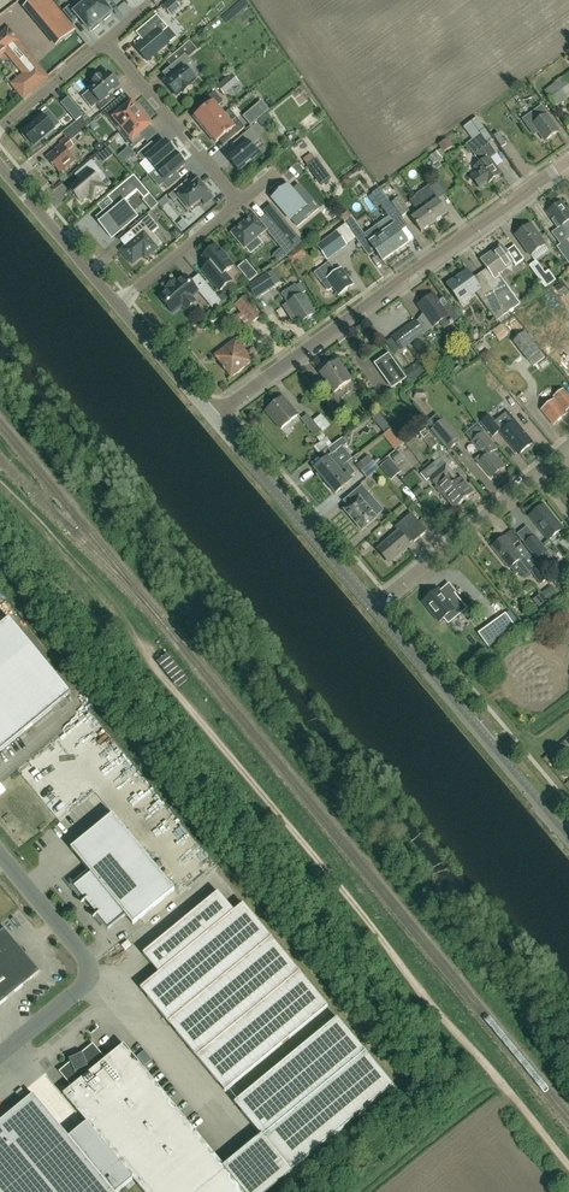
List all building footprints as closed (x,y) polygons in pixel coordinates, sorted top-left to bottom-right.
[(27,5),(59,43),(75,29),(50,0),(33,0),(27,5)] [(83,1),(101,22),(103,20),(104,21),(111,16),(110,14),(112,13),(101,0),(84,0),(83,1)] [(169,4),(175,10),(179,6),(174,0),(169,4)] [(69,6),(63,11),(73,23),(79,18),(90,31),(92,29),(93,31),(100,25),(98,24),(101,22),(83,1),(72,9),(69,6)] [(135,48),(147,62),(169,43),(161,34),(168,28),(157,15),(140,30),(147,38),(135,48)] [(6,51),(25,73),(12,84),(24,98),(49,77),(18,41),(19,40),(9,28),(0,35),(0,56),(6,51)] [(180,49),(173,55),(178,61),(185,55),(180,49)] [(176,74),(169,81),(165,84),(176,96),(182,92),(184,94),(191,87),(190,85),(199,78),(189,65),(192,63),(185,55),(178,61),(170,67),(176,74)] [(108,95),(111,93),(119,86),(108,73),(102,78),(101,76),(93,83),(95,85),(89,89),(100,102),(96,105),(101,111),(113,101),(108,95)] [(556,106),(568,96),(568,73),(545,91),(556,106)] [(239,82),(232,74),(218,86),(224,94),(239,82)] [(194,118),(205,131),(224,114),(218,107),(223,102),(215,92),(201,103),(205,109),(194,118)] [(68,98),(62,104),(76,121),(83,116),(68,98)] [(121,111),(117,106),(105,116),(119,132),(144,112),(138,105),(136,107),(132,102),(121,111)] [(252,125),(267,112),(268,111),(261,103),(245,117),(252,125)] [(501,125),(496,117),(490,109),(478,117),(489,133),(495,141),(507,133),(501,125)] [(205,131),(215,143),(226,134),(231,140),(245,128),(230,110),(224,114),(205,131)] [(34,146),(54,129),(48,122),(54,117),(49,111),(43,116),(43,115),(23,132),(24,134),(23,136),(29,144),(31,142),(34,146)] [(133,149),(145,139),(141,134),(152,125),(148,120),(150,119),(144,112),(119,132),(133,149)] [(512,112),(504,118),(508,123),(515,118),(512,112)] [(546,140),(559,131),(554,124),(548,114),(533,124),(539,132),(540,131),(546,140)] [(82,117),(63,133),(66,137),(60,142),(62,145),(47,157),(57,169),(59,168),(62,171),(75,160),(68,150),(74,145),(70,141),(89,126),(82,117)] [(467,144),(473,152),(481,164),(476,167),(479,171),(472,177),(480,188),(487,183),(487,184),(493,179),(495,181),(500,177),(499,175),(500,174),(489,158),(496,153),(488,141),(486,142),(491,138),(477,118),(464,127),(473,140),(467,144)] [(234,143),(239,149),(228,158),(239,171),(258,155),(251,146),(260,139),(251,129),(234,143)] [(453,147),(447,139),(439,145),(444,153),(453,147)] [(149,145),(138,154),(143,161),(140,164),(149,175),(156,169),(156,170),(175,153),(166,142),(157,149),(155,151),(149,145)] [(103,162),(115,152),(107,143),(104,145),(107,148),(108,149),(98,157),(103,162)] [(175,153),(156,170),(166,181),(162,183),(168,190),(179,180),(174,174),(185,165),(175,153)] [(95,177),(101,172),(92,161),(85,166),(90,172),(70,189),(81,202),(89,195),(93,200),(106,189),(95,177)] [(113,204),(96,218),(108,232),(117,224),(122,230),(122,229),(121,227),(134,216),(123,203),(137,191),(144,199),(150,194),(134,176),(108,198),(113,204)] [(198,181),(192,186),(187,180),(169,196),(174,202),(177,199),(188,212),(201,200),(205,205),(213,198),(198,181)] [(436,181),(422,191),(416,195),(416,196),(435,222),(448,213),(439,200),(446,194),(436,181)] [(306,208),(290,188),(287,185),(273,198),(291,220),(306,208)] [(412,219),(421,232),(430,226),(431,227),(435,224),(434,223),(435,222),(416,196),(410,200),(419,213),(412,219)] [(410,211),(400,197),(391,203),(400,215),(401,217),(410,211)] [(153,200),(148,205),(152,209),(157,204),(153,200)] [(390,201),(382,207),(389,218),(377,226),(396,252),(408,244),(391,221),(400,215),(391,203),(390,201)] [(568,262),(568,264),(568,242),(567,240),(568,238),(568,228),(566,223),(568,221),(568,212),(562,202),(547,213),(558,228),(552,232),(560,244),(557,247),(568,262)] [(268,218),(276,228),(290,244),(298,238),(276,212),(268,218)] [(254,215),(232,233),(244,248),(266,230),(254,215)] [(149,216),(131,231),(136,238),(122,250),(133,263),(142,255),(145,258),(155,250),(146,239),(159,228),(149,216)] [(530,256),(546,245),(531,224),(516,236),(530,256)] [(358,225),(351,230),(360,244),(367,239),(383,261),(396,252),(377,226),(365,235),(358,225)] [(269,234),(284,252),(287,256),(294,250),(290,244),(276,228),(269,234)] [(327,259),(346,245),(337,232),(318,246),(327,259)] [(234,265),(217,245),(204,256),(210,263),(203,269),(221,290),(233,280),(226,272),(234,265)] [(498,274),(513,263),(516,267),(525,260),(515,246),(506,252),(501,245),(481,260),(493,277),(487,282),(508,312),(520,304),(498,274)] [(293,264),(307,255),(302,248),(289,258),(293,264)] [(546,288),(556,280),(549,270),(545,273),(537,261),(530,266),(546,288)] [(340,294),(352,285),(340,269),(337,272),(329,262),(314,273),(327,289),(329,290),(334,286),(340,294)] [(254,270),(245,277),(249,282),(258,275),(254,270)] [(475,290),(484,304),(496,321),(508,312),(487,282),(479,287),(467,270),(447,284),(459,301),(475,290)] [(249,286),(257,298),(275,286),(267,274),(249,286)] [(173,313),(182,305),(187,310),(197,302),(192,297),(199,292),(185,275),(176,282),(175,281),(166,288),(168,289),(159,297),(173,313)] [(300,322),(312,315),(314,314),(295,284),(282,293),(300,322)] [(210,288),(202,295),(212,308),(221,301),(210,288)] [(438,301),(433,294),(418,305),(434,327),(440,322),(444,328),(459,318),(444,297),(438,301)] [(236,305),(250,325),(262,316),(247,296),(236,305)] [(393,337),(394,338),(388,343),(396,353),(424,333),(416,321),(393,337)] [(503,324),(484,337),(492,349),(499,344),(502,348),(511,342),(510,341),(512,339),(503,324)] [(525,332),(513,342),(528,360),(533,366),(545,357),(525,332)] [(254,360),(236,338),(214,356),(231,378),(254,360)] [(388,355),(376,364),(392,387),(405,379),(388,355)] [(335,393),(351,381),(337,362),(321,374),(335,393)] [(541,410),(553,425),(556,423),(564,416),(567,413),(566,412),(568,409),(568,396),(563,389),(554,397),(555,399),(541,410)] [(334,413),(344,406),(335,393),(325,400),(334,413)] [(281,429),(298,415),(283,397),(266,411),(281,429)] [(493,437),(501,430),(489,416),(481,423),(493,437)] [(320,423),(328,433),(336,427),(327,417),(320,423)] [(444,418),(432,429),(449,451),(459,443),(457,440),(460,438),(444,418)] [(520,427),(515,420),(500,432),(506,439),(518,454),(519,454),(521,452),(529,445),(533,442),(520,427)] [(428,435),(424,430),(420,433),(424,438),(423,439),(432,450),(437,446),(428,435)] [(490,478),(504,466),(493,452),(497,449),(484,433),(472,442),(485,457),(478,463),(490,478)] [(332,455),(347,444),(343,438),(328,449),(332,455)] [(474,493),(473,492),(461,477),(458,479),(440,458),(436,453),(430,457),(434,463),(435,463),(421,475),(427,481),(430,479),(454,508),(458,505),(458,506),(474,493)] [(367,479),(379,468),(368,456),(356,466),(367,479)] [(314,468),(325,481),(343,466),(336,457),(332,461),(328,457),(314,468)] [(391,467),(386,461),(379,467),(391,480),(401,471),(394,464),(391,467)] [(343,466),(325,481),(336,494),(353,480),(351,477),(356,473),(347,463),(343,466)] [(345,509),(344,510),(345,510),(352,518),(352,519),(354,521),(361,529),(362,530),(362,529),(376,518),(377,517),(376,517),(364,502),(371,496),(362,485),(351,494),(356,500),(345,509)] [(549,540),(564,528),(544,505),(530,516),(549,540)] [(397,530),(398,532),(377,549),(387,561),(395,554),(396,556),(409,545),(413,541),(414,542),(427,531),(414,516),(397,530)] [(540,567),(539,567),(522,545),(517,549),(513,545),(519,540),(511,531),(506,536),(492,547),(504,562),(509,569),(511,568),(516,574),(521,570),(527,578),(532,574),(533,573),(541,584),(548,579),(546,576),(540,568),(540,567)] [(537,560),(543,569),(547,566),(541,557),(547,553),(535,537),(525,545),(537,560)] [(553,586),(542,593),(548,602),(559,594),(553,586)] [(449,624),(467,609),(454,593),(446,600),(438,590),(423,602),(439,622),(444,618),(449,624)] [(506,613),(489,626),(494,633),(485,640),(489,646),(516,627),(506,613)] [(46,663),(10,618),(0,626),(0,701),(46,663)] [(179,686),(180,685),(187,679),(167,655),(159,662),(179,686)] [(0,701),(0,752),(71,693),(46,663),(0,701)] [(133,924),(175,890),(113,815),(71,849),(91,873),(74,887),(85,901),(83,902),(84,902),(85,901),(96,915),(95,916),(96,917),(97,916),(108,929),(125,915),(133,924)] [(234,912),(218,892),(143,954),(159,973),(140,989),(225,1091),(328,1006),(243,904),(234,912)] [(0,933),(0,1005),(41,972),(5,929),(0,933)] [(125,950),(131,945),(128,941),(122,946),(125,950)] [(234,1103),(291,1171),(394,1086),(337,1018),(234,1103)] [(224,1167),(124,1045),(106,1060),(93,1044),(82,1053),(69,1059),(70,1063),(59,1072),(72,1087),(64,1094),(87,1123),(69,1138),(33,1094),(0,1122),(0,1191),(117,1191),(133,1179),(144,1191),(245,1191),(224,1167)]
